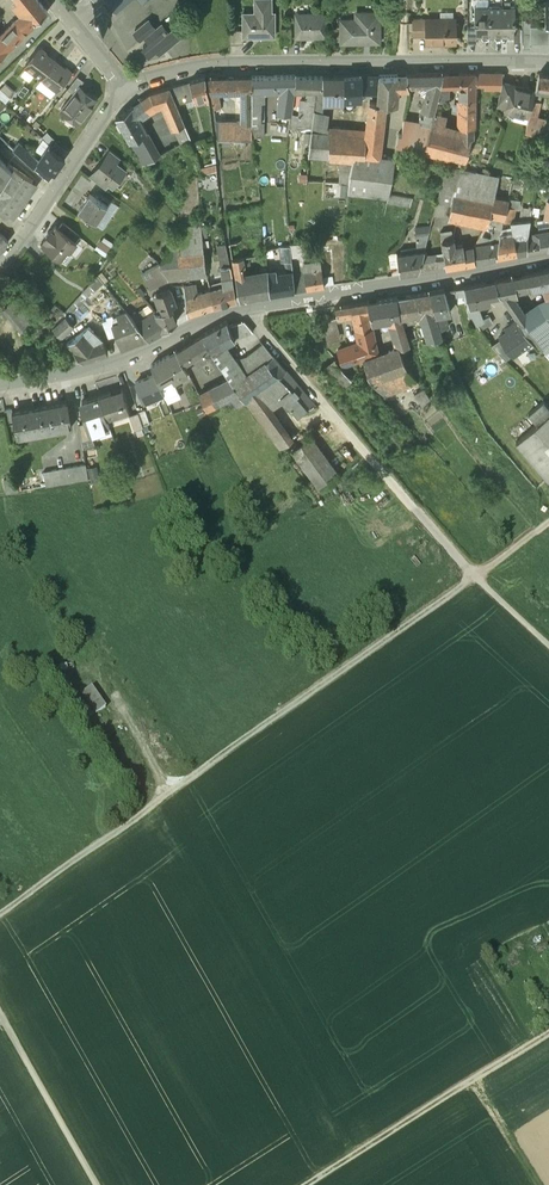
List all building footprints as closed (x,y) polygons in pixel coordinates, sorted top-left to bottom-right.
[(36,0),(16,0),(19,3),(14,7),(23,18),(17,24),(27,33),(36,24),(47,14),(36,0)] [(96,2),(94,4),(103,15),(106,12),(110,17),(118,10),(122,14),(123,13),(123,12),(131,5),(131,6),(133,5),(132,4),(137,0),(94,0),(96,2)] [(273,17),(273,2),(260,2),(260,17),(257,17),(256,19),(246,19),(246,34),(246,39),(263,39),(263,41),(277,41),(277,17),(273,17)] [(504,8),(491,9),(491,37),(493,38),(496,38),(498,36),(504,36),(504,8)] [(517,8),(504,8),(504,36),(510,36),(512,38),(516,38),(517,31),(516,28),(518,26),(517,8)] [(491,9),(477,9),(477,27),(478,29),(478,30),(479,39),(483,39),(485,37),(490,36),(491,37),(491,9)] [(382,46),(382,15),(364,16),(364,22),(344,23),(344,30),(344,44),(344,46),(382,46)] [(327,17),(298,17),(298,42),(327,41),(327,17)] [(429,22),(415,22),(415,39),(429,39),(429,22)] [(448,25),(443,22),(429,22),(429,39),(429,46),(458,46),(458,35),(462,32),(462,28),(458,25),(458,22),(456,22),(456,25),(448,25)] [(548,30),(534,30),(533,23),(526,23),(527,52),(533,52),(534,47),(548,47),(548,31),(548,30)] [(0,39),(0,41),(8,50),(27,33),(17,24),(0,39)] [(168,35),(164,30),(158,34),(150,25),(138,35),(146,45),(150,42),(154,47),(147,52),(155,62),(163,56),(167,61),(185,46),(176,35),(172,39),(170,37),(171,36),(169,34),(168,35)] [(479,46),(479,39),(478,30),(470,30),(470,46),(479,46)] [(293,47),(293,32),(284,32),(284,47),(293,47)] [(246,34),(233,35),(233,48),(246,48),(246,39),(246,34)] [(8,50),(0,41),(0,58),(8,50)] [(45,53),(41,51),(38,51),(25,67),(41,80),(55,63),(45,56),(45,53)] [(64,71),(55,63),(41,80),(56,92),(71,76),(70,73),(67,70),(64,71)] [(474,96),(476,77),(447,78),(444,89),(453,89),(460,88),(462,95),(474,96)] [(480,77),(476,77),(474,96),(462,95),(461,102),(479,102),(479,90),(480,77)] [(504,77),(480,77),(479,90),(501,90),(502,85),(504,77)] [(532,91),(548,94),(548,78),(545,78),(537,77),(533,90),(532,91)] [(78,78),(68,91),(74,96),(80,88),(84,83),(78,78)] [(381,91),(380,105),(390,106),(401,107),(402,93),(411,93),(411,89),(410,78),(382,79),(381,91)] [(447,78),(410,78),(411,89),(432,89),(425,113),(436,115),(440,104),(444,89),(447,78)] [(368,91),(381,91),(382,79),(369,79),(361,80),(347,81),(345,102),(367,102),(368,91)] [(304,81),(260,83),(260,98),(261,104),(270,104),(273,104),(273,97),(287,97),(285,133),(296,134),(304,81)] [(325,81),(304,81),(296,134),(307,136),(311,96),(319,96),(325,96),(325,81)] [(347,81),(325,81),(325,96),(325,106),(337,107),(337,102),(345,102),(347,81)] [(260,83),(217,83),(218,101),(225,100),(251,99),(260,98),(260,83)] [(0,89),(0,90),(9,98),(14,93),(4,84),(0,89)] [(209,85),(194,88),(201,105),(201,106),(212,102),(209,85)] [(511,88),(502,85),(501,90),(496,107),(504,110),(511,88)] [(80,88),(74,96),(61,111),(71,119),(74,116),(81,121),(78,125),(79,126),(91,111),(89,109),(96,101),(80,88)] [(194,88),(185,90),(191,108),(201,105),(194,88)] [(532,94),(511,88),(504,110),(504,113),(525,119),(530,101),(532,94)] [(452,106),(453,89),(444,89),(440,104),(452,106)] [(191,108),(185,90),(175,93),(182,110),(191,108)] [(153,98),(135,108),(144,123),(160,113),(168,111),(183,147),(195,141),(182,110),(175,93),(153,98)] [(325,106),(325,96),(319,96),(317,118),(314,136),(331,137),(333,116),(326,116),(325,106)] [(261,104),(260,98),(251,99),(251,124),(251,126),(261,124),(261,104)] [(225,100),(218,101),(220,115),(226,114),(225,100)] [(530,101),(525,119),(522,131),(548,138),(548,121),(541,119),(544,104),(530,101)] [(479,131),(479,102),(461,102),(457,139),(466,140),(464,148),(463,157),(471,158),(479,131)] [(261,126),(270,125),(270,104),(261,104),(261,124),(261,126)] [(352,187),(351,195),(392,201),(392,200),(392,196),(398,162),(384,160),(390,106),(380,105),(373,105),(368,138),(365,163),(353,163),(352,187)] [(116,117),(132,144),(149,135),(144,123),(135,108),(116,117)] [(436,115),(425,113),(422,126),(433,128),(435,121),(436,115)] [(427,152),(445,154),(446,146),(446,138),(446,122),(435,121),(433,128),(427,152)] [(261,126),(261,124),(251,126),(251,124),(222,123),(222,124),(224,142),(240,142),(251,143),(261,144),(261,126)] [(422,126),(407,124),(405,139),(401,138),(400,147),(427,152),(433,128),(422,126)] [(270,125),(261,126),(261,144),(274,142),(273,125),(270,125)] [(132,144),(144,164),(162,156),(149,135),(132,144)] [(331,137),(314,136),(311,157),(311,160),(334,162),(339,137),(331,137)] [(368,138),(339,137),(334,162),(344,162),(353,163),(365,163),(368,138)] [(446,146),(464,148),(466,140),(457,139),(446,138),(446,146)] [(251,143),(240,142),(239,151),(250,151),(251,143)] [(31,158),(18,146),(13,151),(26,164),(31,158)] [(464,148),(446,146),(445,154),(454,156),(463,157),(464,148)] [(39,164),(34,171),(48,184),(65,160),(49,149),(39,164)] [(121,161),(110,152),(106,158),(116,166),(121,161)] [(445,154),(427,152),(425,162),(451,168),(454,156),(445,154)] [(39,164),(31,158),(26,164),(34,171),(39,164)] [(116,166),(106,158),(94,173),(110,186),(115,189),(126,174),(116,166)] [(13,172),(0,160),(0,190),(13,172)] [(352,187),(353,163),(344,162),(342,186),(352,187)] [(437,218),(452,221),(456,195),(462,170),(451,168),(440,205),(437,218)] [(10,222),(13,218),(11,217),(33,183),(14,170),(13,172),(0,190),(0,215),(10,222)] [(493,218),(504,220),(506,208),(505,205),(505,202),(505,199),(496,197),(500,178),(462,170),(456,195),(452,221),(481,226),(485,216),(493,218)] [(110,186),(94,173),(90,178),(106,191),(110,186)] [(90,195),(79,211),(97,223),(108,207),(90,195)] [(416,201),(392,196),(392,200),(392,201),(391,206),(413,210),(416,202),(416,201)] [(505,202),(505,205),(514,208),(515,201),(505,199),(505,202)] [(506,208),(504,220),(512,221),(514,208),(505,205),(506,208)] [(519,209),(517,223),(526,221),(528,210),(519,209)] [(535,211),(528,210),(526,221),(533,223),(535,211)] [(481,226),(478,238),(486,240),(490,226),(493,218),(485,216),(481,226)] [(499,228),(497,237),(502,238),(503,223),(504,220),(493,218),(490,226),(499,228)] [(516,238),(513,238),(515,242),(527,243),(526,237),(526,221),(517,223),(512,225),(516,238)] [(81,238),(64,225),(60,231),(77,244),(81,238)] [(182,227),(182,246),(194,245),(195,254),(206,252),(204,226),(182,227)] [(60,231),(57,229),(54,233),(51,233),(46,239),(46,242),(48,243),(45,248),(67,265),(74,255),(70,253),(77,244),(60,231)] [(434,229),(419,231),(420,239),(431,238),(434,229)] [(442,234),(444,245),(457,242),(455,231),(442,234)] [(501,245),(501,239),(502,238),(497,237),(494,236),(493,242),(486,240),(478,238),(474,249),(501,245)] [(10,245),(0,237),(0,257),(10,245)] [(539,237),(539,243),(527,243),(530,256),(530,257),(548,253),(548,239),(539,237)] [(276,238),(265,239),(267,251),(277,250),(276,238)] [(420,239),(421,255),(427,254),(432,238),(431,238),(420,239)] [(513,238),(501,239),(501,245),(499,260),(499,261),(530,256),(527,243),(515,242),(513,238)] [(446,254),(450,271),(454,248),(458,249),(458,252),(466,251),(466,247),(458,248),(457,242),(444,245),(446,254)] [(307,245),(292,247),(292,257),(310,255),(308,244),(307,245)] [(161,262),(170,279),(182,277),(181,271),(207,270),(206,252),(195,254),(194,245),(182,246),(183,249),(170,250),(167,260),(161,262)] [(501,245),(474,249),(478,266),(491,264),(499,260),(501,245)] [(219,248),(223,262),(230,260),(227,249),(227,246),(219,248)] [(282,248),(285,275),(288,274),(296,273),(293,265),(292,257),(292,247),(282,248)] [(466,251),(458,252),(458,249),(454,248),(450,271),(478,266),(474,249),(466,251)] [(394,271),(402,270),(400,258),(399,253),(391,255),(394,271)] [(421,255),(400,258),(402,270),(403,278),(421,275),(426,257),(427,254),(421,255)] [(450,271),(446,254),(426,257),(421,275),(450,271)] [(237,260),(240,280),(248,279),(245,259),(237,260)] [(227,279),(234,279),(230,260),(223,262),(227,279)] [(161,262),(143,272),(152,289),(170,279),(161,262)] [(309,276),(297,277),(299,294),(327,289),(324,264),(308,269),(309,276)] [(280,271),(271,273),(272,277),(273,287),(283,286),(281,276),(280,271)] [(296,273),(288,274),(291,295),(299,294),(297,277),(296,273)] [(98,274),(79,296),(83,300),(104,281),(98,274)] [(291,295),(288,274),(285,275),(281,276),(283,286),(273,287),(275,297),(291,295)] [(517,280),(520,293),(532,291),(535,294),(548,291),(548,274),(517,280)] [(248,279),(240,280),(243,302),(275,297),(273,287),(272,277),(266,278),(248,279)] [(227,279),(218,281),(220,290),(235,286),(234,279),(227,279)] [(517,280),(498,284),(500,294),(505,301),(516,299),(521,298),(520,293),(517,280)] [(498,284),(468,290),(471,307),(472,309),(480,308),(479,305),(491,302),(489,296),(500,294),(498,284)] [(198,296),(197,286),(185,286),(189,317),(217,308),(211,292),(198,296)] [(220,290),(211,292),(217,308),(239,302),(235,286),(220,290)] [(172,290),(158,295),(163,309),(156,312),(158,315),(165,334),(179,324),(174,311),(175,311),(174,310),(179,308),(178,306),(172,290)] [(468,290),(457,292),(460,309),(464,309),(469,308),(469,307),(471,307),(468,290)] [(447,294),(433,296),(439,318),(447,316),(454,315),(447,294)] [(22,331),(38,318),(20,296),(5,309),(22,331)] [(79,296),(66,312),(74,322),(90,309),(83,300),(79,296)] [(433,296),(400,301),(403,320),(425,316),(426,316),(437,314),(433,296)] [(516,299),(505,301),(518,320),(520,323),(529,317),(516,299)] [(400,301),(370,305),(375,326),(392,323),(403,320),(400,301)] [(369,305),(344,310),(346,319),(356,317),(357,324),(362,333),(374,330),(369,305)] [(480,308),(472,309),(471,307),(469,307),(469,308),(471,315),(471,317),(474,316),(479,325),(486,322),(480,308)] [(520,323),(532,339),(548,327),(548,314),(544,307),(529,317),(520,323)] [(344,310),(338,311),(340,320),(346,319),(344,310)] [(66,312),(54,326),(62,336),(76,324),(74,322),(66,312)] [(143,330),(128,312),(118,315),(121,324),(113,327),(117,335),(124,351),(150,341),(143,330)] [(445,340),(437,314),(426,316),(431,331),(431,335),(433,343),(445,340)] [(158,315),(149,317),(152,324),(143,330),(150,341),(151,342),(165,334),(158,315)] [(447,316),(439,318),(443,332),(452,330),(447,316)] [(110,318),(103,320),(110,337),(117,335),(113,327),(110,318)] [(486,322),(479,325),(483,333),(497,328),(498,323),(495,318),(486,322)] [(243,319),(228,325),(234,340),(254,332),(243,319)] [(411,347),(403,320),(392,323),(398,345),(401,351),(402,350),(402,349),(411,347)] [(511,324),(513,327),(500,336),(501,338),(513,354),(533,340),(532,339),(520,323),(518,320),(511,324)] [(339,321),(325,324),(330,344),(344,340),(339,321)] [(227,322),(218,326),(227,343),(234,340),(228,325),(227,322)] [(59,358),(54,326),(37,329),(41,361),(59,358)] [(218,326),(203,335),(209,347),(212,352),(222,346),(227,343),(218,326)] [(532,339),(533,340),(538,348),(548,340),(548,327),(532,339)] [(362,333),(357,334),(359,345),(339,352),(345,369),(355,365),(365,362),(381,356),(375,330),(374,330),(362,333)] [(93,343),(87,335),(71,347),(83,360),(110,356),(105,340),(93,343)] [(203,335),(176,351),(183,364),(192,358),(203,351),(206,349),(209,347),(203,335)] [(501,338),(492,345),(493,346),(505,359),(513,354),(501,338)] [(411,347),(402,349),(402,350),(410,371),(454,362),(448,347),(446,340),(411,347)] [(274,355),(263,343),(246,355),(232,360),(243,377),(266,361),(274,355)] [(222,346),(212,352),(229,377),(230,378),(234,384),(243,377),(232,360),(222,346)] [(401,351),(366,363),(369,372),(373,384),(410,371),(402,350),(401,351)] [(176,351),(151,365),(155,374),(160,384),(171,377),(174,382),(188,373),(183,364),(176,351)] [(203,351),(192,358),(197,367),(208,359),(207,357),(203,351)] [(274,355),(266,361),(279,375),(287,370),(274,355)] [(243,377),(234,384),(239,391),(244,398),(245,399),(254,393),(279,375),(266,361),(243,377)] [(354,383),(337,361),(326,371),(344,392),(354,383)] [(365,362),(355,365),(363,374),(369,372),(366,363),(365,362)] [(287,370),(279,375),(285,381),(292,388),(282,395),(298,414),(314,401),(287,370)] [(410,371),(373,384),(387,398),(422,385),(416,378),(410,371)] [(155,374),(136,382),(144,401),(163,393),(160,384),(155,374)] [(285,381),(279,375),(254,393),(264,408),(269,404),(282,395),(292,388),(285,381)] [(171,377),(160,384),(163,393),(168,404),(177,399),(175,394),(176,391),(172,383),(174,382),(171,377)] [(230,378),(217,384),(225,399),(239,391),(234,384),(230,378)] [(217,384),(198,394),(206,409),(224,399),(225,399),(217,384)] [(122,390),(111,394),(111,392),(99,396),(107,418),(129,411),(122,390)] [(228,406),(244,398),(239,391),(225,399),(224,399),(228,406)] [(426,391),(417,397),(424,408),(433,402),(426,391)] [(254,393),(245,399),(279,447),(293,438),(269,404),(264,408),(254,393)] [(99,396),(82,401),(86,416),(84,417),(86,422),(90,434),(91,433),(110,427),(107,418),(99,396)] [(66,403),(40,408),(43,432),(72,427),(67,402),(66,402),(66,403)] [(531,416),(540,426),(519,444),(548,479),(548,405),(547,403),(531,416)] [(40,408),(12,412),(14,423),(16,437),(43,432),(40,408)] [(7,424),(14,423),(12,412),(11,409),(4,411),(7,424)] [(138,412),(129,415),(134,430),(143,427),(138,412)] [(90,434),(86,422),(79,424),(82,442),(92,439),(91,433),(90,434)] [(312,434),(291,449),(319,488),(341,473),(312,434)] [(95,446),(92,439),(82,442),(83,450),(95,446)] [(86,464),(44,471),(46,485),(88,478),(86,464)] [(17,477),(3,479),(5,492),(19,489),(17,477)] [(93,715),(104,707),(86,683),(75,691),(93,715)] [(541,934),(532,937),(535,944),(544,941),(541,934)]
